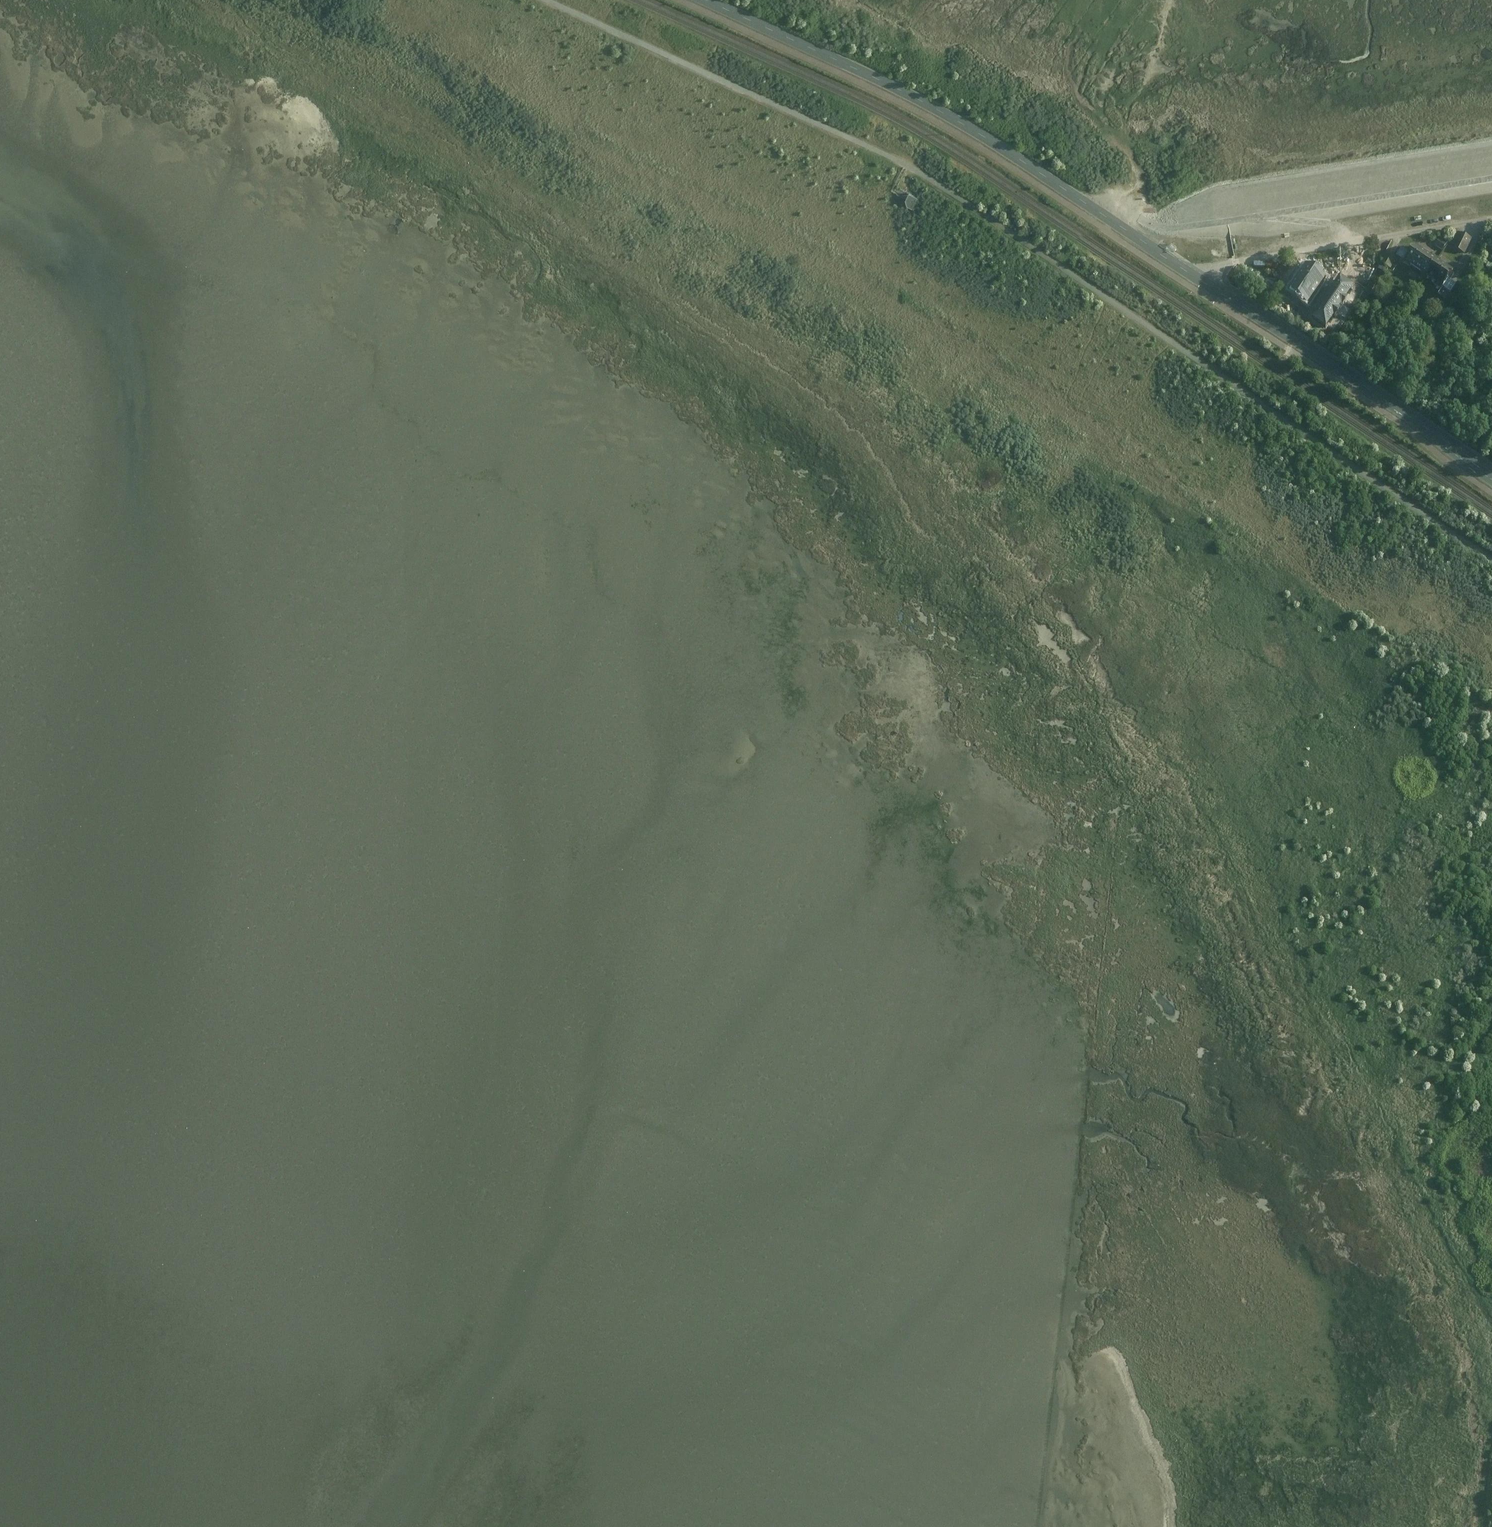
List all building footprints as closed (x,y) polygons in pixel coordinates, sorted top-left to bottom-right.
[(919,197),(911,192),(907,199),(908,204),(914,207),(919,197)] [(1459,231),(1452,245),(1466,252),(1473,237),(1459,231)] [(1442,236),(1437,243),(1445,249),(1450,242),(1442,236)] [(1411,265),(1421,271),(1431,255),(1422,249),(1413,243),(1401,263),(1409,268),(1411,265)] [(1382,263),(1394,268),(1399,255),(1387,251),(1382,263)] [(1441,261),(1431,255),(1421,271),(1443,286),(1448,277),(1454,269),(1441,261)] [(1369,258),(1364,268),(1369,270),(1375,260),(1369,258)] [(1318,270),(1310,263),(1289,290),(1302,300),(1299,304),(1308,310),(1316,299),(1312,296),(1327,276),(1318,270)] [(1448,277),(1443,286),(1439,292),(1446,297),(1456,282),(1448,277)] [(1343,309),(1337,319),(1345,325),(1352,314),(1343,309)]
